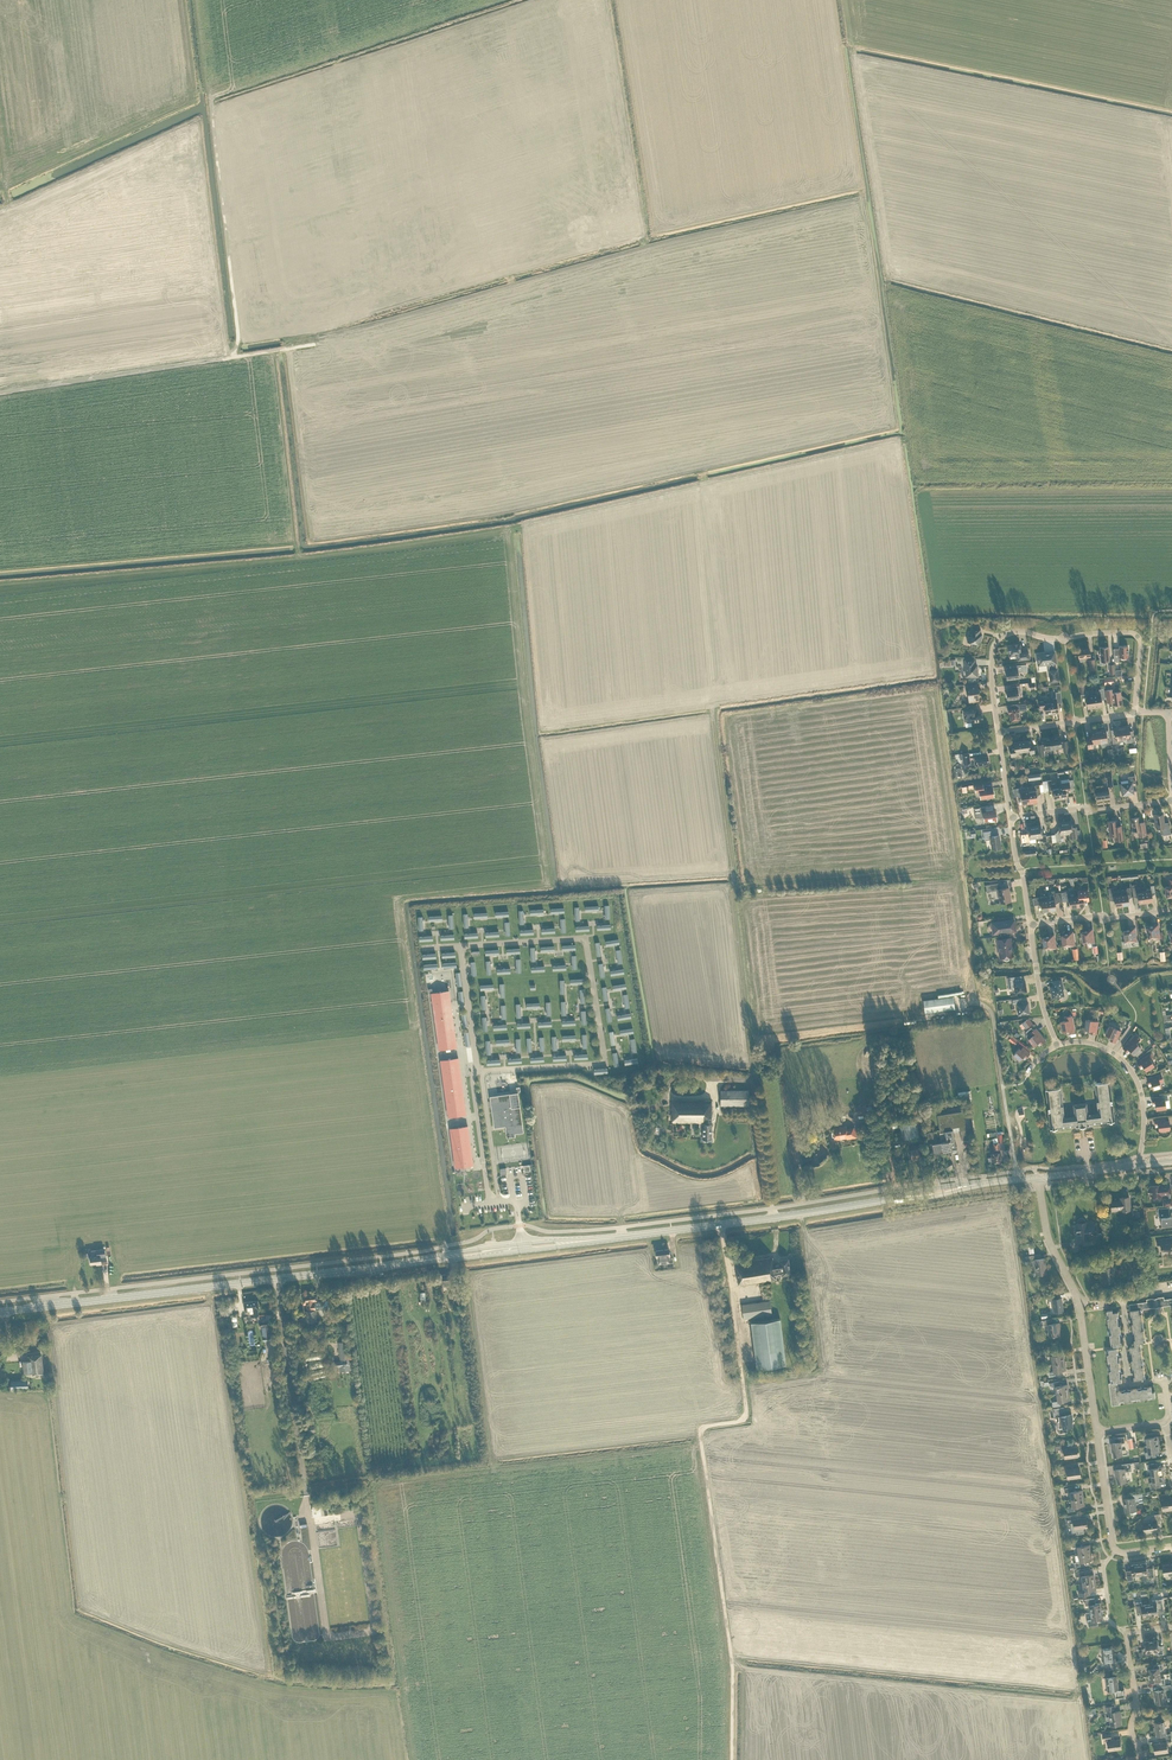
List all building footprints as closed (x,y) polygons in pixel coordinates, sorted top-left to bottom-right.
[(980,642),(982,634),(979,634),(980,629),(972,628),(971,637),(968,636),(967,642),(972,643),(971,645),(977,646),(978,642),(980,642)] [(1021,653),(1020,645),(1018,645),(1018,644),(1013,644),(1013,646),(1008,646),(1008,650),(1007,650),(1008,653),(1009,657),(1017,655),(1018,660),(1029,659),(1028,652),(1021,653)] [(1126,658),(1127,658),(1128,658),(1128,646),(1119,646),(1119,650),(1113,650),(1114,661),(1118,661),(1119,658),(1120,658),(1121,659),(1122,659),(1123,659),(1124,659),(1125,659),(1126,659),(1126,658)] [(1100,657),(1101,662),(1109,661),(1108,647),(1100,647),(1100,652),(1099,653),(1099,656),(1100,657)] [(1083,658),(1090,657),(1089,648),(1077,650),(1079,658),(1079,661),(1080,662),(1083,661),(1084,660),(1083,658)] [(1050,682),(1058,681),(1057,669),(1056,669),(1055,663),(1056,662),(1054,653),(1044,654),(1044,653),(1037,654),(1037,655),(1036,655),(1038,665),(1043,664),(1043,665),(1048,664),(1049,670),(1048,670),(1050,682)] [(977,676),(977,665),(974,665),(974,660),(964,661),(964,665),(965,665),(966,676),(971,676),(971,677),(976,677),(976,676),(977,676)] [(1018,672),(1027,671),(1026,664),(1012,666),(1013,670),(1006,671),(1007,679),(1019,678),(1018,672)] [(978,692),(977,684),(968,685),(969,689),(967,690),(969,702),(979,700),(978,692)] [(1006,691),(1008,700),(1019,698),(1018,693),(1021,692),(1020,685),(1011,687),(1012,690),(1006,691)] [(1094,708),(1102,707),(1101,699),(1105,698),(1103,689),(1099,689),(1099,691),(1098,691),(1096,693),(1097,694),(1093,695),(1094,708)] [(1113,692),(1113,689),(1105,690),(1107,702),(1112,702),(1113,705),(1121,704),(1120,691),(1113,692)] [(1058,713),(1057,703),(1062,702),(1060,692),(1055,692),(1056,698),(1053,698),(1053,701),(1050,702),(1052,713),(1058,713)] [(1087,709),(1094,708),(1093,695),(1085,696),(1087,709)] [(1046,702),(1046,699),(1043,699),(1043,697),(1038,697),(1039,704),(1043,704),(1045,714),(1052,713),(1050,702),(1046,702)] [(1020,720),(1019,711),(1027,710),(1026,703),(1010,705),(1011,709),(1008,709),(1009,713),(1010,716),(1009,716),(1010,719),(1011,721),(1014,721),(1017,721),(1017,720),(1020,720)] [(981,712),(978,713),(977,708),(962,710),(964,718),(970,717),(971,722),(982,721),(981,712)] [(1121,727),(1123,740),(1127,739),(1127,742),(1134,741),(1133,733),(1129,733),(1128,726),(1121,727)] [(1118,740),(1123,740),(1121,727),(1114,728),(1115,735),(1111,736),(1112,744),(1119,743),(1118,740)] [(1111,744),(1110,736),(1106,737),(1105,729),(1098,730),(1099,743),(1104,742),(1104,745),(1111,744)] [(1095,744),(1099,743),(1098,730),(1090,731),(1091,736),(1086,737),(1088,749),(1093,748),(1093,747),(1095,746),(1095,744)] [(1054,738),(1051,738),(1053,749),(1061,748),(1063,748),(1064,752),(1067,752),(1068,752),(1067,741),(1062,741),(1062,742),(1060,742),(1060,736),(1054,737),(1054,738)] [(1042,744),(1037,745),(1039,756),(1044,755),(1043,750),(1045,750),(1053,749),(1051,738),(1049,739),(1049,738),(1043,738),(1044,744),(1042,744)] [(1021,742),(1022,752),(1029,751),(1030,754),(1034,753),(1033,745),(1029,746),(1028,741),(1021,742)] [(1015,753),(1022,752),(1021,742),(1013,743),(1014,748),(1010,749),(1011,756),(1015,756),(1015,753)] [(961,754),(963,764),(970,763),(969,752),(961,754)] [(989,763),(988,756),(983,756),(974,757),(975,766),(985,765),(985,764),(989,763)] [(1132,783),(1135,783),(1134,776),(1127,777),(1128,783),(1121,784),(1122,791),(1121,791),(1122,796),(1126,795),(1133,793),(1132,783)] [(1062,787),(1058,787),(1060,799),(1067,798),(1066,795),(1066,793),(1070,792),(1070,789),(1074,788),(1073,779),(1068,780),(1069,782),(1064,783),(1061,783),(1062,787)] [(1051,780),(1047,781),(1048,790),(1052,789),(1054,800),(1060,799),(1058,787),(1055,788),(1054,783),(1051,784),(1051,780)] [(993,796),(992,788),(983,789),(982,785),(975,786),(976,792),(980,791),(981,798),(993,796)] [(1036,794),(1040,793),(1039,785),(1034,785),(1035,790),(1028,791),(1030,803),(1037,802),(1036,794)] [(1030,803),(1028,791),(1021,792),(1020,788),(1016,788),(1017,796),(1021,795),(1022,804),(1030,803)] [(1096,799),(1109,797),(1108,789),(1095,791),(1096,799)] [(997,821),(995,810),(985,812),(985,806),(974,808),(975,818),(983,817),(984,821),(989,821),(990,822),(997,821)] [(1171,834),(1169,824),(1164,825),(1163,814),(1159,815),(1159,814),(1152,815),(1154,815),(1156,828),(1161,827),(1162,835),(1171,834)] [(1138,836),(1146,835),(1144,826),(1140,827),(1139,817),(1130,818),(1132,831),(1137,830),(1138,836)] [(1121,826),(1117,826),(1116,820),(1108,822),(1108,827),(1107,828),(1107,830),(1108,831),(1109,831),(1109,836),(1114,835),(1115,841),(1123,840),(1121,826)] [(1076,826),(1072,827),(1071,821),(1064,822),(1066,834),(1069,833),(1070,838),(1077,837),(1076,826)] [(1063,834),(1066,834),(1064,822),(1058,823),(1059,833),(1054,833),(1056,842),(1063,841),(1063,834)] [(1043,842),(1047,841),(1046,834),(1042,835),(1040,825),(1034,826),(1035,838),(1039,837),(1039,841),(1042,840),(1043,842)] [(1029,839),(1035,838),(1034,826),(1027,827),(1029,839)] [(992,849),(1000,848),(999,835),(991,836),(991,831),(983,832),(984,840),(990,839),(992,849)] [(1011,901),(1008,887),(1000,889),(999,883),(985,885),(986,892),(997,890),(999,903),(1011,901)] [(1141,892),(1139,887),(1136,888),(1136,884),(1131,885),(1133,896),(1137,896),(1138,903),(1145,902),(1144,891),(1141,892)] [(1152,901),(1151,894),(1155,893),(1154,885),(1150,886),(1150,889),(1147,889),(1146,891),(1144,891),(1145,902),(1152,901)] [(1123,890),(1120,890),(1120,895),(1122,905),(1129,904),(1128,899),(1128,897),(1131,897),(1130,887),(1126,888),(1126,889),(1123,890)] [(1112,888),(1108,888),(1109,900),(1114,899),(1115,906),(1122,905),(1120,895),(1118,895),(1116,891),(1113,891),(1112,888)] [(1078,896),(1075,896),(1077,906),(1084,905),(1083,902),(1089,901),(1087,889),(1086,890),(1078,891),(1078,896)] [(1068,891),(1064,891),(1065,901),(1069,900),(1069,902),(1070,907),(1077,906),(1075,896),(1075,891),(1071,892),(1068,892),(1068,891)] [(1054,902),(1058,902),(1062,901),(1060,892),(1053,893),(1053,894),(1050,895),(1050,900),(1047,900),(1049,910),(1056,909),(1054,902)] [(1047,900),(1047,896),(1032,898),(1033,905),(1041,904),(1042,911),(1049,910),(1047,900)] [(1004,932),(1015,930),(1014,920),(992,923),(993,933),(997,933),(997,936),(1005,935),(1004,932)] [(1153,939),(1160,938),(1158,924),(1154,925),(1154,927),(1153,927),(1152,926),(1150,927),(1150,928),(1146,928),(1147,932),(1147,933),(1147,934),(1147,935),(1148,936),(1148,938),(1152,937),(1153,939)] [(1124,939),(1124,941),(1129,940),(1129,942),(1136,941),(1134,927),(1130,928),(1131,930),(1129,930),(1128,930),(1127,930),(1126,931),(1123,931),(1124,935),(1123,936),(1123,937),(1123,938),(1124,938),(1124,939)] [(1087,943),(1094,942),(1092,928),(1088,929),(1088,931),(1087,932),(1086,931),(1085,931),(1084,932),(1081,933),(1081,936),(1081,937),(1081,938),(1081,939),(1082,940),(1082,942),(1087,942),(1087,943)] [(1067,946),(1075,945),(1073,931),(1068,932),(1069,934),(1067,935),(1066,934),(1065,934),(1064,935),(1061,935),(1062,939),(1062,940),(1061,940),(1061,941),(1061,942),(1062,942),(1062,943),(1063,945),(1067,944),(1067,946)] [(1044,946),(1044,948),(1048,947),(1049,949),(1056,948),(1054,934),(1050,935),(1050,937),(1049,937),(1048,937),(1046,937),(1046,938),(1042,938),(1043,942),(1043,943),(1043,944),(1043,945),(1044,946)] [(1012,956),(1010,938),(1005,938),(1005,935),(997,936),(998,939),(997,939),(1000,958),(1003,957),(1003,958),(1004,959),(1005,960),(1006,960),(1007,960),(1008,960),(1008,959),(1009,959),(1009,958),(1009,957),(1009,956),(1012,956)] [(1025,987),(1024,980),(1014,982),(1014,977),(1007,978),(1008,989),(1014,988),(1015,993),(1023,992),(1026,992),(1026,991),(1026,987),(1025,987)] [(1055,997),(1063,996),(1062,989),(1063,989),(1061,979),(1052,981),(1053,986),(1050,987),(1051,994),(1052,999),(1056,998),(1055,997)] [(439,1050),(457,1047),(449,991),(431,993),(439,1050)] [(923,1000),(925,1012),(954,1008),(953,996),(923,1000)] [(1018,1015),(1029,1014),(1028,1002),(1022,1003),(1021,998),(1012,1000),(1013,1004),(1016,1004),(1018,1015)] [(1069,1033),(1075,1032),(1072,1015),(1064,1017),(1065,1020),(1060,1021),(1062,1031),(1068,1030),(1069,1033)] [(1025,1028),(1032,1023),(1028,1018),(1021,1023),(1025,1028)] [(1090,1033),(1096,1034),(1098,1021),(1085,1019),(1084,1029),(1090,1030),(1090,1033)] [(1109,1025),(1105,1035),(1111,1037),(1110,1040),(1115,1043),(1120,1031),(1109,1025)] [(1035,1028),(1033,1030),(1031,1028),(1025,1032),(1027,1034),(1025,1036),(1029,1041),(1029,1042),(1030,1043),(1031,1043),(1032,1044),(1033,1046),(1038,1042),(1040,1044),(1045,1040),(1035,1028)] [(1140,1047),(1136,1043),(1140,1038),(1136,1034),(1122,1048),(1126,1052),(1128,1050),(1133,1054),(1140,1047)] [(1026,1058),(1030,1053),(1023,1047),(1020,1049),(1019,1048),(1013,1055),(1014,1056),(1015,1057),(1015,1058),(1016,1059),(1017,1059),(1019,1061),(1024,1056),(1026,1058)] [(1154,1065),(1149,1058),(1153,1056),(1151,1053),(1136,1062),(1139,1067),(1142,1065),(1145,1071),(1148,1069),(1149,1069),(1150,1069),(1151,1069),(1151,1068),(1151,1067),(1154,1065)] [(448,1117),(466,1114),(458,1058),(441,1060),(448,1117)] [(1160,1083),(1159,1082),(1163,1081),(1161,1074),(1146,1078),(1148,1084),(1150,1083),(1152,1089),(1161,1087),(1161,1086),(1160,1083)] [(748,1091),(720,1091),(720,1105),(748,1105),(748,1091)] [(518,1093),(490,1096),(491,1108),(492,1112),(492,1114),(494,1125),(494,1128),(505,1126),(506,1132),(507,1137),(515,1136),(515,1133),(523,1132),(518,1093)] [(1155,1103),(1156,1110),(1166,1108),(1165,1099),(1161,1100),(1160,1096),(1151,1097),(1152,1103),(1155,1103)] [(710,1101),(671,1100),(671,1122),(702,1123),(702,1140),(710,1140),(710,1101)] [(1093,1123),(1092,1114),(1087,1115),(1086,1103),(1073,1104),(1074,1117),(1070,1117),(1070,1120),(1088,1117),(1088,1124),(1093,1123)] [(855,1107),(856,1114),(867,1113),(866,1106),(855,1107)] [(939,1130),(952,1128),(959,1127),(961,1140),(969,1139),(965,1111),(937,1115),(939,1130)] [(1113,1112),(1103,1113),(1101,1113),(1102,1122),(1107,1121),(1107,1122),(1108,1122),(1109,1123),(1112,1123),(1113,1121),(1114,1121),(1113,1112)] [(1093,1123),(1102,1122),(1101,1113),(1098,1114),(1092,1114),(1093,1123)] [(1071,1126),(1070,1120),(1070,1117),(1064,1118),(1061,1118),(1062,1127),(1071,1126)] [(1089,1125),(1088,1124),(1088,1117),(1070,1120),(1071,1126),(1075,1125),(1076,1127),(1089,1125)] [(1166,1130),(1170,1129),(1169,1120),(1165,1121),(1165,1117),(1154,1119),(1155,1124),(1158,1124),(1158,1131),(1162,1130),(1163,1131),(1164,1131),(1165,1131),(1166,1130)] [(1061,1118),(1058,1119),(1049,1120),(1049,1122),(1050,1129),(1051,1129),(1052,1130),(1055,1130),(1056,1128),(1057,1128),(1062,1127),(1061,1118)] [(902,1139),(918,1136),(916,1122),(900,1125),(902,1139)] [(455,1167),(473,1165),(467,1126),(450,1128),(455,1167)] [(847,1139),(856,1137),(855,1128),(846,1130),(846,1127),(840,1128),(840,1127),(833,1128),(834,1132),(832,1132),(831,1133),(832,1136),(833,1137),(839,1135),(839,1138),(840,1139),(843,1138),(844,1138),(847,1137),(847,1139)] [(952,1130),(952,1128),(939,1130),(939,1133),(944,1132),(945,1141),(941,1142),(942,1152),(951,1151),(951,1150),(956,1149),(953,1130),(952,1130)] [(935,1138),(934,1138),(934,1137),(933,1130),(926,1132),(926,1138),(931,1137),(934,1153),(942,1152),(941,1142),(936,1143),(935,1138)] [(1000,1161),(1001,1161),(1000,1152),(999,1152),(998,1150),(999,1150),(997,1142),(993,1143),(994,1153),(991,1154),(992,1157),(987,1157),(988,1162),(992,1161),(992,1162),(997,1161),(997,1162),(1000,1161)] [(915,1145),(910,1145),(911,1150),(910,1150),(912,1159),(920,1158),(919,1152),(923,1152),(922,1143),(920,1144),(915,1145)] [(1160,1185),(1150,1186),(1151,1197),(1161,1196),(1161,1195),(1171,1194),(1170,1185),(1160,1186),(1160,1185)] [(1120,1211),(1130,1210),(1129,1196),(1119,1197),(1119,1200),(1111,1201),(1112,1210),(1120,1209),(1120,1211)] [(1171,1216),(1169,1216),(1168,1207),(1157,1208),(1158,1217),(1160,1217),(1161,1227),(1171,1226),(1171,1219),(1171,1216)] [(1077,1221),(1077,1222),(1077,1223),(1076,1223),(1077,1230),(1076,1230),(1077,1234),(1078,1238),(1082,1238),(1083,1245),(1093,1244),(1091,1234),(1096,1234),(1094,1225),(1087,1226),(1087,1222),(1086,1222),(1085,1220),(1085,1219),(1084,1218),(1083,1218),(1083,1217),(1082,1217),(1081,1217),(1080,1217),(1079,1218),(1078,1218),(1078,1219),(1077,1220),(1077,1221)] [(1157,1239),(1157,1246),(1161,1245),(1162,1252),(1162,1251),(1171,1250),(1171,1237),(1157,1239)] [(101,1264),(100,1257),(105,1256),(104,1248),(90,1250),(91,1256),(89,1257),(90,1264),(96,1263),(96,1264),(101,1264)] [(667,1267),(673,1266),(672,1257),(670,1258),(669,1249),(656,1251),(657,1261),(663,1260),(663,1263),(666,1263),(667,1267)] [(1036,1275),(1047,1273),(1044,1258),(1041,1259),(1040,1254),(1024,1256),(1025,1261),(1029,1260),(1031,1272),(1035,1271),(1036,1275)] [(779,1280),(779,1276),(790,1274),(789,1268),(790,1268),(789,1265),(788,1259),(780,1261),(780,1263),(774,1264),(773,1257),(736,1263),(739,1286),(774,1280),(774,1281),(779,1280)] [(1112,1266),(1119,1265),(1118,1258),(1109,1259),(1110,1266),(1101,1267),(1103,1283),(1113,1281),(1112,1276),(1113,1276),(1112,1266)] [(447,1286),(452,1286),(451,1277),(440,1278),(441,1287),(443,1287),(443,1290),(447,1289),(447,1286)] [(762,1299),(770,1297),(768,1284),(760,1285),(762,1299)] [(327,1300),(318,1301),(317,1293),(303,1295),(304,1304),(306,1304),(307,1310),(305,1310),(307,1322),(318,1320),(317,1310),(328,1308),(327,1300)] [(1053,1313),(1063,1311),(1061,1298),(1058,1299),(1057,1294),(1047,1296),(1047,1301),(1051,1301),(1053,1313)] [(1170,1305),(1169,1298),(1164,1299),(1164,1296),(1146,1299),(1147,1301),(1142,1302),(1143,1309),(1170,1305)] [(258,1310),(259,1310),(258,1300),(244,1302),(245,1312),(250,1311),(251,1316),(259,1315),(258,1310)] [(742,1305),(745,1319),(773,1314),(771,1300),(742,1305)] [(1139,1309),(1143,1309),(1142,1302),(1129,1304),(1131,1319),(1142,1317),(1142,1313),(1140,1314),(1139,1309)] [(1108,1322),(1118,1320),(1117,1316),(1118,1315),(1118,1312),(1113,1312),(1112,1310),(1107,1310),(1107,1313),(1109,1313),(1109,1318),(1108,1318),(1108,1322)] [(1132,1327),(1142,1326),(1141,1321),(1143,1321),(1142,1317),(1131,1319),(1132,1327)] [(781,1319),(752,1323),(758,1368),(788,1364),(781,1319)] [(1058,1330),(1059,1330),(1058,1323),(1052,1324),(1051,1319),(1040,1321),(1041,1325),(1043,1325),(1044,1325),(1048,1325),(1049,1336),(1059,1335),(1058,1330)] [(1111,1329),(1120,1328),(1120,1325),(1118,1325),(1118,1320),(1108,1322),(1109,1325),(1110,1325),(1111,1329)] [(271,1340),(269,1321),(261,1322),(263,1341),(271,1340)] [(1133,1335),(1144,1334),(1144,1330),(1142,1330),(1142,1326),(1132,1327),(1133,1335)] [(1110,1338),(1120,1337),(1119,1332),(1121,1331),(1120,1328),(1111,1329),(1112,1334),(1110,1334),(1110,1338)] [(1139,1345),(1139,1346),(1141,1346),(1140,1344),(1140,1343),(1144,1342),(1143,1338),(1145,1338),(1144,1334),(1133,1335),(1134,1344),(1135,1346),(1139,1345)] [(1113,1346),(1122,1345),(1122,1341),(1120,1341),(1120,1337),(1110,1338),(1111,1342),(1113,1342),(1113,1346)] [(335,1361),(336,1367),(348,1366),(347,1358),(349,1358),(347,1341),(338,1342),(340,1360),(342,1359),(342,1360),(335,1361)] [(1139,1350),(1139,1346),(1139,1345),(1135,1346),(1129,1346),(1131,1355),(1142,1354),(1141,1350),(1139,1350)] [(1108,1358),(1117,1356),(1116,1352),(1118,1351),(1117,1348),(1109,1349),(1109,1354),(1107,1354),(1108,1358)] [(1052,1364),(1064,1363),(1063,1354),(1053,1355),(1053,1351),(1045,1352),(1045,1357),(1051,1356),(1052,1364)] [(32,1375),(43,1374),(41,1354),(28,1356),(28,1361),(22,1361),(24,1373),(32,1371),(32,1375)] [(1132,1364),(1141,1362),(1141,1358),(1142,1358),(1142,1354),(1131,1355),(1132,1364)] [(1111,1365),(1120,1364),(1119,1361),(1118,1361),(1117,1356),(1108,1358),(1108,1361),(1110,1361),(1111,1365)] [(1133,1372),(1144,1370),(1143,1366),(1142,1367),(1141,1362),(1132,1364),(1133,1372)] [(1056,1372),(1065,1370),(1064,1363),(1052,1364),(1053,1372),(1048,1372),(1048,1377),(1056,1376),(1056,1372)] [(1110,1374),(1119,1373),(1119,1368),(1120,1368),(1120,1364),(1111,1365),(1112,1370),(1110,1370),(1110,1374)] [(1144,1370),(1133,1372),(1134,1380),(1143,1378),(1143,1374),(1144,1374),(1144,1370)] [(1117,1382),(1122,1381),(1121,1378),(1120,1378),(1119,1373),(1110,1374),(1111,1378),(1113,1378),(1113,1382),(1117,1382)] [(11,1389),(28,1389),(28,1380),(10,1381),(11,1389)] [(1056,1394),(1068,1392),(1067,1385),(1057,1386),(1057,1382),(1049,1383),(1050,1388),(1055,1387),(1056,1394)] [(1118,1390),(1117,1382),(1113,1382),(1109,1383),(1112,1405),(1120,1404),(1120,1400),(1118,1390)] [(1152,1397),(1156,1397),(1155,1391),(1152,1391),(1151,1386),(1143,1387),(1144,1398),(1148,1398),(1148,1396),(1152,1396),(1152,1397)] [(1140,1399),(1144,1398),(1143,1387),(1134,1388),(1136,1398),(1140,1397),(1140,1399)] [(1132,1398),(1136,1398),(1134,1388),(1126,1389),(1128,1401),(1132,1400),(1132,1398)] [(1124,1401),(1128,1401),(1126,1389),(1118,1390),(1120,1400),(1124,1400),(1124,1401)] [(1060,1401),(1069,1400),(1068,1392),(1056,1394),(1057,1401),(1052,1402),(1052,1407),(1060,1406),(1060,1401)] [(1064,1416),(1064,1411),(1063,1407),(1052,1409),(1053,1417),(1058,1417),(1059,1421),(1057,1421),(1058,1428),(1059,1428),(1059,1433),(1066,1432),(1066,1427),(1072,1426),(1071,1422),(1072,1422),(1071,1415),(1064,1416)] [(1147,1445),(1159,1444),(1158,1436),(1153,1436),(1153,1432),(1143,1434),(1144,1439),(1146,1439),(1147,1445)] [(1115,1442),(1111,1443),(1111,1449),(1112,1449),(1113,1456),(1123,1455),(1121,1443),(1125,1442),(1124,1436),(1115,1438),(1115,1442)] [(1155,1452),(1160,1451),(1159,1444),(1147,1445),(1148,1451),(1145,1451),(1146,1458),(1156,1456),(1155,1452)] [(1064,1458),(1077,1456),(1075,1447),(1063,1449),(1062,1445),(1055,1446),(1056,1450),(1060,1449),(1061,1453),(1064,1452),(1064,1458)] [(1132,1470),(1131,1464),(1131,1463),(1121,1464),(1122,1469),(1114,1470),(1115,1475),(1116,1475),(1117,1483),(1127,1482),(1125,1471),(1132,1470)] [(1152,1476),(1163,1474),(1162,1467),(1158,1467),(1157,1463),(1155,1463),(1147,1464),(1148,1471),(1151,1470),(1152,1476)] [(1067,1479),(1080,1477),(1079,1468),(1066,1469),(1065,1466),(1058,1467),(1059,1474),(1066,1473),(1067,1479)] [(1160,1483),(1164,1482),(1163,1474),(1152,1476),(1153,1483),(1150,1483),(1151,1488),(1160,1487),(1160,1483)] [(1070,1499),(1083,1497),(1082,1490),(1073,1492),(1072,1487),(1064,1489),(1065,1493),(1069,1492),(1070,1499)] [(1135,1502),(1143,1500),(1141,1493),(1131,1494),(1132,1498),(1123,1499),(1124,1503),(1125,1503),(1126,1512),(1136,1510),(1135,1502)] [(1171,1509),(1171,1496),(1169,1497),(1169,1493),(1159,1494),(1160,1498),(1162,1498),(1164,1510),(1171,1509)] [(1075,1507),(1084,1505),(1083,1497),(1070,1499),(1071,1507),(1067,1508),(1068,1512),(1075,1511),(1075,1507)] [(321,1515),(321,1510),(320,1505),(313,1506),(313,1511),(312,1511),(313,1516),(321,1515)] [(1153,1521),(1143,1522),(1145,1533),(1154,1531),(1154,1532),(1158,1531),(1157,1526),(1162,1526),(1160,1513),(1152,1515),(1153,1521)] [(1084,1533),(1083,1527),(1087,1527),(1086,1518),(1073,1519),(1072,1515),(1065,1516),(1065,1521),(1070,1520),(1071,1523),(1070,1523),(1072,1532),(1076,1531),(1076,1534),(1084,1533)] [(1078,1554),(1090,1552),(1089,1545),(1080,1546),(1080,1542),(1072,1543),(1072,1547),(1077,1546),(1078,1554)] [(1082,1561),(1091,1560),(1090,1552),(1078,1554),(1079,1562),(1074,1562),(1075,1566),(1083,1565),(1082,1561)] [(1148,1577),(1154,1577),(1152,1567),(1147,1568),(1146,1563),(1139,1564),(1141,1575),(1147,1574),(1148,1577)] [(1133,1576),(1141,1575),(1139,1564),(1131,1565),(1132,1570),(1126,1571),(1128,1580),(1133,1580),(1133,1576)] [(1171,1574),(1171,1564),(1163,1565),(1164,1575),(1171,1574)] [(1082,1583),(1094,1582),(1093,1574),(1084,1575),(1084,1571),(1083,1571),(1080,1571),(1080,1569),(1075,1569),(1075,1572),(1076,1576),(1081,1576),(1082,1583)] [(1090,1590),(1095,1589),(1094,1582),(1082,1583),(1083,1591),(1078,1592),(1079,1596),(1091,1594),(1090,1590)] [(1089,1612),(1100,1611),(1099,1603),(1094,1604),(1093,1598),(1084,1599),(1085,1605),(1088,1605),(1089,1612)] [(1158,1609),(1163,1609),(1162,1599),(1153,1600),(1153,1604),(1149,1604),(1151,1615),(1158,1614),(1158,1609)] [(1151,1615),(1149,1604),(1142,1605),(1141,1602),(1135,1602),(1137,1612),(1142,1611),(1143,1616),(1151,1615)] [(1097,1619),(1102,1618),(1100,1611),(1089,1612),(1090,1620),(1087,1620),(1088,1626),(1097,1625),(1097,1619)] [(1158,1655),(1163,1654),(1162,1646),(1159,1646),(1158,1640),(1151,1641),(1153,1652),(1156,1651),(1158,1655)] [(1149,1652),(1153,1652),(1151,1641),(1145,1642),(1146,1648),(1142,1648),(1143,1657),(1149,1656),(1149,1652)] [(1111,1669),(1122,1667),(1121,1660),(1115,1661),(1115,1660),(1113,1648),(1102,1649),(1103,1662),(1110,1661),(1111,1669)] [(1149,1676),(1160,1674),(1160,1671),(1163,1669),(1162,1663),(1154,1664),(1155,1668),(1148,1669),(1149,1676)] [(1157,1685),(1165,1684),(1164,1678),(1161,1678),(1160,1674),(1149,1676),(1150,1682),(1156,1681),(1157,1685)] [(1115,1698),(1125,1696),(1124,1689),(1118,1690),(1118,1688),(1119,1688),(1117,1676),(1106,1678),(1108,1690),(1115,1689),(1115,1690),(1114,1690),(1115,1698)] [(1164,1689),(1171,1688),(1170,1684),(1159,1686),(1159,1690),(1154,1690),(1156,1703),(1165,1702),(1164,1689)] [(1120,1719),(1121,1718),(1120,1710),(1116,1711),(1115,1705),(1106,1707),(1107,1713),(1109,1712),(1111,1725),(1121,1724),(1120,1719)] [(1171,1733),(1166,1734),(1164,1721),(1155,1722),(1157,1735),(1162,1735),(1163,1738),(1171,1737),(1171,1730),(1170,1731),(1171,1733)] [(1109,1750),(1122,1748),(1120,1739),(1111,1740),(1111,1738),(1111,1733),(1103,1735),(1103,1739),(1107,1738),(1108,1741),(1107,1741),(1109,1750)] [(1171,1737),(1163,1738),(1163,1742),(1154,1744),(1155,1753),(1168,1751),(1167,1742),(1171,1741),(1171,1740),(1171,1737)]
